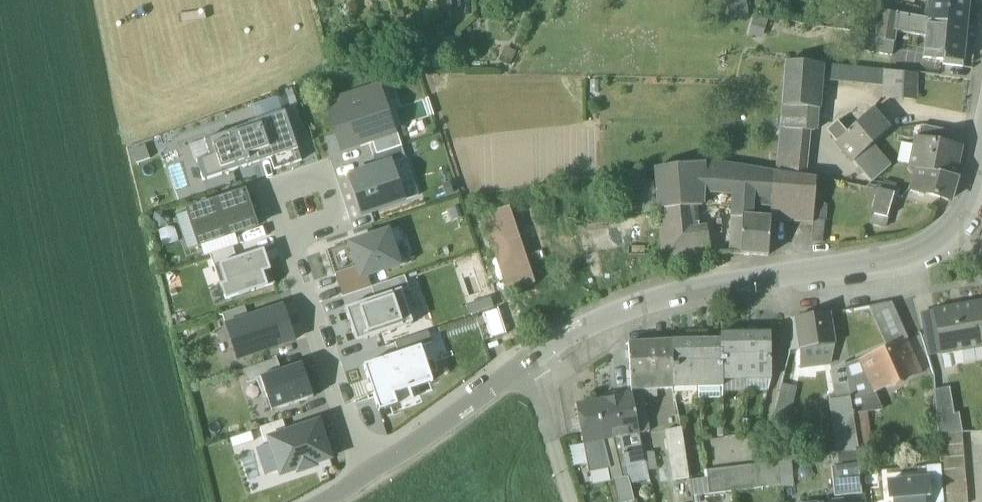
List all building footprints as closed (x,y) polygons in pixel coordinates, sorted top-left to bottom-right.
[(882,0),(866,0),(864,12),(860,32),(877,35),(881,12),(882,12),(884,0),(882,0)] [(919,9),(884,0),(882,12),(899,15),(925,19),(926,13),(918,12),(919,9)] [(926,13),(925,19),(928,20),(947,22),(967,24),(969,0),(928,0),(926,13)] [(864,12),(856,10),(853,24),(852,31),(860,32),(864,12)] [(882,12),(881,12),(877,35),(877,39),(894,42),(896,31),(899,15),(882,12)] [(925,19),(899,15),(896,31),(926,36),(928,20),(925,19)] [(848,19),(838,18),(836,29),(846,30),(847,23),(848,19)] [(947,22),(928,20),(926,36),(924,57),(944,59),(947,22)] [(967,24),(947,22),(944,59),(964,61),(967,24)] [(852,31),(851,31),(848,49),(892,54),(894,42),(877,39),(877,35),(860,32),(852,31)] [(820,64),(787,62),(784,107),(816,109),(819,76),(820,64)] [(885,71),(820,64),(819,76),(847,79),(847,82),(884,85),(885,71)] [(904,73),(885,71),(884,85),(884,98),(903,100),(904,73)] [(333,107),(345,147),(390,133),(377,90),(345,99),(346,104),(333,107)] [(816,109),(784,107),(782,128),(810,131),(814,131),(816,109)] [(848,133),(838,142),(854,160),(872,145),(889,130),(873,111),(848,133)] [(302,162),(286,113),(205,140),(210,156),(197,160),(204,182),(271,160),(275,171),(302,162)] [(848,133),(839,123),(829,131),(838,142),(848,133)] [(945,130),(921,125),(919,139),(942,143),(945,130)] [(782,128),(777,173),(785,175),(805,178),(810,131),(782,128)] [(919,139),(917,138),(911,168),(917,169),(930,172),(955,177),(961,147),(919,139)] [(890,166),(872,145),(854,160),(872,182),(890,166)] [(375,156),(379,169),(392,164),(406,159),(402,147),(375,156)] [(705,163),(655,169),(656,172),(659,209),(659,210),(688,207),(702,206),(703,190),(705,163)] [(777,173),(705,163),(703,190),(735,193),(735,205),(753,206),(754,199),(772,199),(784,200),(785,175),(777,173)] [(363,215),(405,202),(392,164),(379,169),(350,178),(363,215)] [(930,172),(917,169),(913,187),(925,189),(930,172)] [(656,172),(617,176),(620,213),(659,209),(656,172)] [(955,177),(930,172),(925,189),(924,193),(950,200),(957,177),(955,177)] [(805,178),(785,175),(784,200),(782,221),(812,223),(815,180),(805,178)] [(898,185),(885,182),(882,190),(895,194),(898,195),(900,190),(897,188),(898,185)] [(895,194),(882,190),(875,215),(888,218),(895,194)] [(201,248),(258,228),(246,194),(189,214),(201,248)] [(784,200),(772,199),(771,218),(771,220),(782,221),(784,200)] [(753,206),(735,205),(734,217),(743,217),(743,216),(752,217),(753,206)] [(510,207),(483,216),(509,292),(536,284),(510,207)] [(688,207),(659,210),(660,224),(682,222),(689,222),(688,207)] [(752,217),(743,216),(743,217),(741,254),(768,256),(771,220),(771,218),(752,217)] [(743,217),(734,217),(732,252),(735,252),(735,254),(741,254),(743,217)] [(825,221),(814,220),(811,242),(823,243),(825,221)] [(682,222),(660,224),(663,261),(703,256),(700,235),(683,237),(682,222)] [(400,266),(388,232),(328,252),(340,286),(369,277),(400,266)] [(237,237),(201,248),(204,258),(240,247),(237,237)] [(213,256),(216,267),(236,261),(233,250),(213,256)] [(227,300),(276,285),(265,251),(236,261),(216,267),(227,300)] [(369,277),(340,286),(344,298),(372,288),(369,277)] [(372,288),(376,300),(403,291),(409,289),(405,277),(372,288)] [(414,325),(403,291),(376,300),(346,310),(357,344),(414,325)] [(908,338),(891,303),(870,306),(889,346),(906,339),(908,338)] [(975,304),(936,311),(940,335),(943,352),(981,345),(975,304)] [(223,314),(227,327),(248,320),(244,307),(223,314)] [(239,361),(294,341),(283,308),(248,320),(227,327),(239,361)] [(936,311),(924,313),(929,337),(940,335),(936,311)] [(830,312),(796,318),(801,350),(836,343),(830,312)] [(771,332),(747,333),(747,379),(772,379),(771,332)] [(747,333),(723,334),(723,340),(723,380),(747,379),(747,333)] [(396,344),(400,355),(422,347),(418,336),(396,344)] [(889,346),(859,360),(873,390),(876,387),(919,369),(906,339),(889,346)] [(723,340),(699,341),(699,387),(723,386),(723,380),(723,340)] [(673,341),(629,344),(631,391),(642,390),(674,388),(673,342),(673,341)] [(699,341),(673,342),(674,388),(699,387),(699,341)] [(434,382),(422,347),(400,355),(364,367),(380,413),(399,407),(395,395),(434,382)] [(258,379),(281,371),(277,360),(246,371),(249,382),(258,379)] [(269,414),(314,400),(302,364),(281,371),(258,379),(269,414)] [(846,365),(833,370),(838,400),(850,398),(850,396),(852,396),(846,365)] [(782,384),(775,416),(774,433),(778,462),(791,461),(796,460),(794,434),(796,411),(790,411),(795,388),(782,384)] [(950,388),(935,390),(939,435),(962,432),(959,413),(954,414),(950,388)] [(642,390),(631,391),(632,395),(640,433),(649,431),(642,390)] [(873,390),(853,395),(855,408),(855,409),(865,407),(870,405),(876,403),(873,390)] [(632,395),(614,398),(621,437),(630,436),(640,434),(640,433),(632,395)] [(614,398),(597,402),(604,440),(613,439),(621,437),(614,398)] [(838,400),(831,401),(838,453),(859,450),(857,437),(852,408),(850,398),(838,400)] [(597,401),(577,405),(589,472),(610,468),(604,440),(597,402),(597,401)] [(876,403),(870,405),(872,412),(878,410),(876,403)] [(865,407),(855,409),(855,408),(852,408),(857,437),(864,436),(862,426),(867,425),(865,407)] [(270,440),(287,434),(287,433),(283,421),(260,429),(265,442),(270,440)] [(330,458),(319,424),(301,430),(300,428),(287,433),(287,434),(270,440),(282,474),(298,469),(299,472),(315,467),(314,464),(330,458)] [(681,428),(666,430),(674,479),(688,477),(683,435),(682,435),(681,428)] [(962,432),(939,435),(940,446),(963,444),(962,432)] [(630,436),(621,437),(626,465),(635,464),(630,436)] [(621,437),(613,439),(619,467),(626,465),(621,437)] [(963,444),(940,446),(941,458),(964,456),(963,444)] [(642,452),(646,470),(656,468),(652,450),(642,452)] [(859,450),(838,453),(841,467),(859,465),(860,464),(859,450)] [(964,456),(941,458),(941,465),(942,470),(965,468),(964,456)] [(791,461),(778,462),(780,485),(781,487),(793,486),(791,461)] [(778,462),(755,465),(758,488),(780,485),(778,462)] [(755,465),(744,466),(746,490),(758,488),(755,465)] [(841,467),(831,469),(835,497),(862,494),(859,465),(841,467)] [(941,465),(926,466),(927,478),(928,478),(930,497),(944,496),(944,494),(943,482),(942,470),(941,465)] [(744,466),(731,467),(735,491),(746,490),(744,466)] [(731,467),(719,469),(722,493),(735,491),(731,467)] [(965,468),(942,470),(943,482),(967,480),(965,468)] [(719,469),(707,470),(710,494),(722,493),(719,469)] [(888,481),(890,501),(894,500),(894,501),(924,501),(923,498),(930,497),(928,478),(927,478),(888,481)] [(967,480),(943,482),(944,494),(968,492),(967,480)] [(944,494),(944,496),(944,501),(968,501),(968,492),(944,494)]
